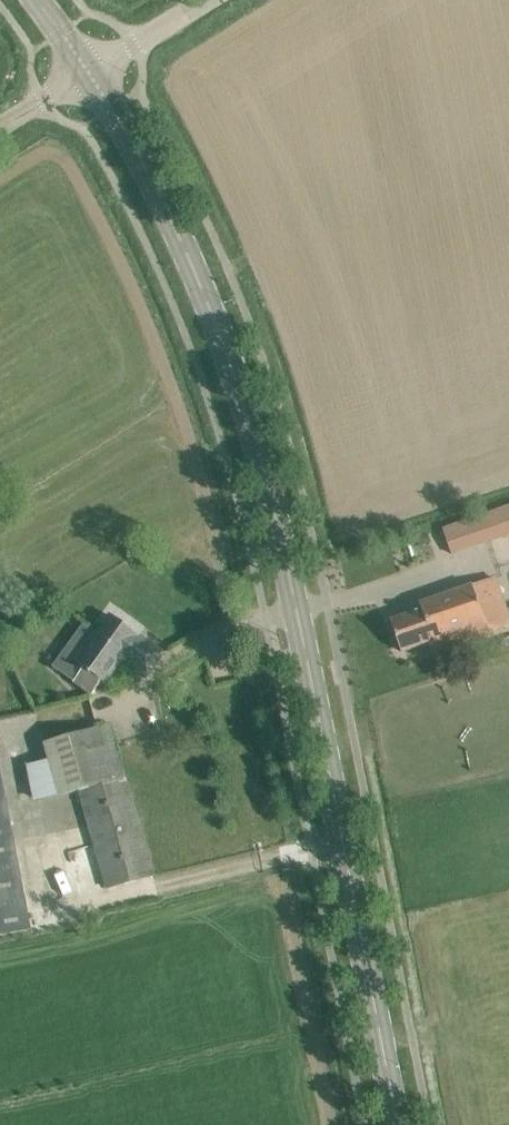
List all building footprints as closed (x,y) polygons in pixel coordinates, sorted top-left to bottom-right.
[(479,516),(448,527),(457,554),(508,537),(508,506),(479,516)] [(449,654),(447,648),(489,633),(489,632),(508,625),(508,619),(495,578),(473,586),(473,585),(420,603),(423,610),(391,621),(402,652),(428,642),(434,659),(449,654)] [(83,668),(73,682),(91,695),(101,681),(104,682),(123,656),(148,675),(163,654),(138,635),(111,615),(104,625),(97,620),(92,627),(98,632),(76,662),(83,668)] [(58,796),(77,790),(125,776),(110,724),(43,743),(58,796)] [(30,923),(0,767),(0,929),(30,923)] [(153,875),(125,776),(77,790),(105,889),(153,875)]
